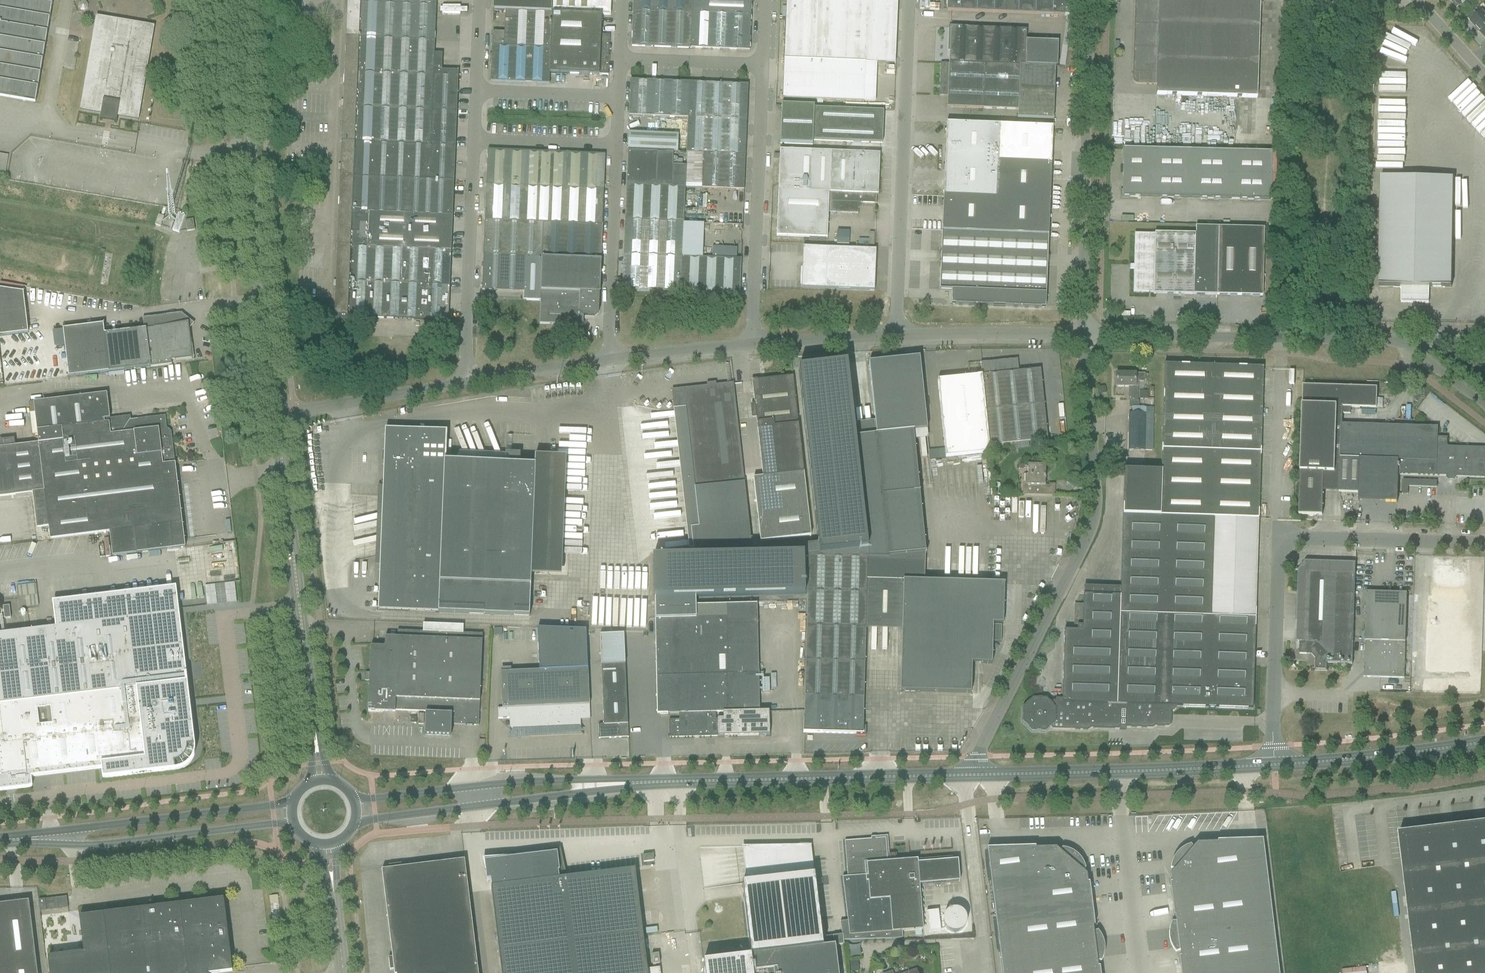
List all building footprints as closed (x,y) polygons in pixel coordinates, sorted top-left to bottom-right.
[(35,103),(53,0),(0,0),(0,97),(35,103)] [(436,0),(347,0),(340,176),(453,180),(458,71),(442,70),(442,54),(434,54),(436,0)] [(493,11),(505,11),(507,11),(507,0),(493,0),(493,11)] [(507,11),(520,12),(520,0),(507,0),(507,11)] [(520,12),(532,13),(533,0),(520,0),(520,12)] [(532,13),(552,13),(552,0),(533,0),(532,13)] [(552,13),(601,15),(610,16),(611,13),(609,13),(609,2),(611,2),(611,0),(552,0),(552,13)] [(692,0),(633,0),(631,46),(690,49),(691,13),(692,0)] [(751,16),(751,0),(692,0),(691,13),(751,16)] [(782,100),(864,103),(865,63),(885,64),(888,0),(786,0),(782,100)] [(1065,0),(947,0),(947,11),(1064,16),(1065,0)] [(1132,79),(1132,81),(1133,82),(1134,83),(1135,84),(1136,84),(1138,85),(1156,85),(1156,95),(1257,99),(1260,0),(1135,0),(1132,79)] [(1468,0),(1450,0),(1456,8),(1458,6),(1459,8),(1462,6),(1465,4),(1464,4),(1468,0)] [(492,32),(492,46),(490,82),(549,84),(549,74),(552,13),(532,13),(520,12),(507,11),(505,11),(504,33),(492,32)] [(1478,16),(1474,12),(1467,18),(1471,22),(1470,23),(1484,40),(1484,16),(1482,12),(1478,16)] [(608,76),(609,51),(610,36),(601,35),(601,15),(552,13),(549,74),(608,76)] [(749,51),(751,16),(691,13),(690,49),(749,51)] [(140,121),(154,25),(94,17),(81,111),(101,114),(100,121),(117,123),(118,118),(140,121)] [(1025,41),(1026,30),(950,28),(949,64),(1055,68),(1055,67),(1057,67),(1057,42),(1025,41)] [(1053,120),(1055,68),(949,64),(940,64),(939,96),(948,97),(947,108),(1017,111),(1017,119),(1053,120)] [(629,113),(629,116),(649,117),(664,118),(672,118),(683,118),(687,119),(686,152),(686,153),(745,155),(745,150),(746,143),(747,98),(748,91),(748,85),(690,83),(631,80),(630,80),(630,81),(629,113)] [(1449,98),(1484,141),(1484,98),(1471,80),(1449,98)] [(1379,100),(1379,147),(1397,147),(1397,144),(1404,144),(1404,129),(1406,129),(1406,100),(1379,100)] [(812,141),(880,144),(882,144),(883,112),(813,109),(813,107),(781,106),(780,144),(812,146),(812,141)] [(1041,309),(1045,309),(1046,295),(1052,128),(946,123),(940,290),(951,291),(952,291),(951,305),(955,305),(1041,309)] [(678,135),(628,133),(628,149),(678,151),(678,135)] [(1271,153),(1133,150),(1123,149),(1122,197),(1270,201),(1271,153)] [(878,195),(880,154),(790,151),(780,150),(776,236),(827,239),(828,213),(858,214),(858,203),(876,204),(877,195),(878,195)] [(486,185),(604,189),(605,156),(487,151),(486,185)] [(712,259),(682,258),(684,184),(685,184),(686,164),(673,163),(673,153),(627,151),(622,291),(739,295),(741,259),(736,259),(712,259)] [(744,191),(745,155),(686,153),(686,164),(685,184),(701,185),(701,189),(744,191)] [(8,155),(0,154),(0,174),(5,175),(8,155)] [(334,317),(369,318),(448,322),(453,180),(340,176),(336,280),(334,317)] [(1451,288),(1451,278),(1453,179),(1381,178),(1379,287),(1401,287),(1401,303),(1428,303),(1429,288),(1451,288)] [(602,225),(604,189),(486,185),(484,220),(543,223),(602,225)] [(178,213),(172,231),(179,233),(185,216),(178,213)] [(158,216),(155,225),(160,227),(164,218),(158,216)] [(193,220),(185,221),(187,232),(195,231),(193,220)] [(540,301),(543,223),(484,220),(482,291),(526,293),(526,301),(540,301)] [(594,318),(598,314),(602,225),(543,223),(540,301),(539,324),(583,326),(583,317),(594,318)] [(1217,296),(1218,228),(1196,227),(1195,234),(1194,295),(1217,296)] [(1239,296),(1241,228),(1218,228),(1217,296),(1239,296)] [(1262,297),(1262,287),(1264,229),(1241,228),(1239,296),(1262,297)] [(837,243),(850,244),(850,231),(837,231),(837,243)] [(1194,295),(1195,234),(1155,233),(1155,234),(1144,234),(1134,234),(1134,266),(1131,266),(1131,270),(1133,270),(1133,293),(1153,293),(1153,294),(1194,295)] [(712,248),(712,259),(736,259),(737,248),(712,248)] [(874,291),(875,257),(876,250),(803,248),(801,288),(874,291)] [(29,332),(24,293),(0,289),(0,336),(29,332)] [(145,328),(103,333),(102,324),(65,329),(66,344),(70,376),(172,365),(171,361),(192,358),(188,324),(189,322),(186,319),(185,321),(178,316),(144,320),(145,328)] [(981,376),(989,452),(989,454),(998,453),(997,446),(1016,444),(1029,442),(1037,441),(1047,440),(1040,370),(1018,372),(1017,359),(980,363),(981,376)] [(919,360),(869,365),(876,435),(874,436),(874,437),(875,437),(888,557),(924,558),(924,554),(925,553),(912,432),(927,430),(920,370),(919,360)] [(874,437),(874,436),(855,438),(847,363),(798,369),(817,544),(809,544),(808,557),(889,560),(888,557),(875,437),(874,437)] [(1254,667),(1255,616),(1255,612),(1255,610),(1210,609),(1213,519),(1258,521),(1258,520),(1263,370),(1263,368),(1213,367),(1199,366),(1164,365),(1161,471),(1124,470),(1122,515),(1120,596),(1083,595),(1082,626),(1077,626),(1077,631),(1064,631),(1062,702),(1053,701),(1051,704),(1046,699),(1032,698),(1022,708),(1022,722),(1031,732),(1045,732),(1050,728),(1052,730),(1088,731),(1090,729),(1119,730),(1119,726),(1126,726),(1126,728),(1153,729),(1155,727),(1168,728),(1171,725),(1171,712),(1173,712),(1176,710),(1176,707),(1252,710),(1254,667)] [(1129,388),(1129,401),(1137,401),(1137,388),(1135,388),(1135,375),(1116,374),(1116,387),(1129,388)] [(989,452),(981,376),(937,380),(945,457),(989,452)] [(752,381),(757,424),(758,429),(757,429),(763,478),(754,479),(760,542),(810,536),(793,377),(752,381)] [(749,523),(739,441),(733,385),(733,384),(683,389),(685,408),(673,409),(673,410),(677,410),(695,557),(654,558),(655,599),(656,619),(696,618),(695,598),(805,595),(807,595),(808,557),(809,544),(752,551),(749,523)] [(1299,515),(1322,516),(1323,473),(1340,473),(1339,493),(1398,494),(1398,475),(1484,478),(1484,448),(1447,447),(1448,438),(1438,438),(1438,428),(1342,424),(1342,414),(1350,414),(1351,408),(1377,409),(1377,388),(1303,385),(1299,515)] [(0,440),(0,497),(33,493),(44,491),(49,528),(50,540),(111,532),(114,557),(185,548),(181,512),(176,476),(172,440),(168,436),(164,437),(163,433),(167,429),(165,416),(150,418),(147,422),(130,424),(129,416),(104,419),(101,395),(106,394),(106,393),(28,403),(29,414),(35,413),(38,443),(14,446),(14,438),(0,440)] [(1128,414),(1128,450),(1145,450),(1145,414),(1128,414)] [(639,455),(640,468),(655,467),(654,452),(657,452),(657,440),(666,439),(666,432),(664,432),(664,427),(640,429),(642,455),(639,455)] [(446,462),(447,432),(385,430),(378,611),(529,617),(535,466),(512,465),(506,455),(459,453),(455,463),(446,462)] [(1025,485),(1024,495),(1043,496),(1053,496),(1053,486),(1045,486),(1045,478),(1045,466),(1043,466),(1033,466),(1028,466),(1028,474),(1027,486),(1025,485)] [(1437,487),(1437,481),(1402,480),(1402,495),(1408,495),(1408,486),(1437,487)] [(1003,584),(993,584),(934,582),(934,577),(923,577),(924,558),(888,557),(889,560),(808,557),(807,595),(803,732),(856,734),(856,736),(865,736),(865,730),(863,730),(866,623),(901,624),(901,631),(902,631),(899,692),(970,694),(971,664),(991,665),(992,625),(1002,625),(1003,584)] [(1328,664),(1352,665),(1355,563),(1305,561),(1298,571),(1296,643),(1297,643),(1299,643),(1299,654),(1311,655),(1315,659),(1315,671),(1327,672),(1328,664)] [(1413,578),(1410,673),(1454,674),(1457,579),(1413,578)] [(235,582),(224,583),(226,601),(237,600),(235,582)] [(35,583),(16,586),(19,608),(35,605),(33,595),(37,594),(35,583)] [(206,604),(217,604),(217,596),(209,596),(209,585),(206,585),(206,604)] [(1364,673),(1365,675),(1365,677),(1404,679),(1406,594),(1366,593),(1364,673)] [(0,635),(0,773),(0,777),(0,792),(30,789),(31,788),(31,787),(32,787),(32,786),(31,778),(101,770),(102,778),(103,779),(104,780),(105,780),(175,771),(179,771),(183,769),(187,766),(190,763),(192,759),(194,755),(195,751),(195,746),(177,596),(54,610),(56,628),(0,635)] [(696,618),(656,619),(655,619),(657,704),(657,714),(679,714),(679,721),(669,721),(669,738),(769,735),(769,725),(769,711),(758,711),(756,604),(697,605),(697,618),(696,618)] [(1082,605),(1074,604),(1073,626),(1082,626),(1082,605)] [(450,715),(450,713),(454,713),(454,725),(478,726),(482,634),(463,634),(464,625),(423,624),(423,633),(395,632),(395,638),(385,638),(385,650),(373,649),(372,673),(367,673),(367,682),(371,682),(370,710),(443,713),(443,715),(425,714),(425,736),(449,736),(450,715)] [(993,643),(1000,643),(1001,627),(993,626),(993,643)] [(502,709),(498,709),(498,719),(513,718),(513,726),(515,728),(532,727),(532,732),(581,730),(580,717),(590,717),(589,707),(588,669),(586,630),(537,628),(538,671),(511,672),(500,672),(502,709)] [(628,738),(627,714),(624,634),(599,635),(603,725),(598,725),(599,739),(628,738)] [(1399,844),(1415,972),(1484,972),(1484,824),(1398,834),(1399,844)] [(960,882),(958,861),(953,861),(952,857),(887,862),(887,859),(889,859),(888,854),(887,855),(886,841),(876,841),(875,837),(871,838),(871,840),(845,842),(848,878),(843,879),(846,922),(841,923),(843,936),(843,941),(903,939),(902,932),(923,930),(919,885),(960,882)] [(1262,841),(1217,842),(1217,844),(1196,845),(1193,849),(1190,846),(1185,848),(1180,851),(1176,854),(1171,864),(1170,869),(1174,871),(1170,876),(1171,884),(1169,884),(1173,918),(1174,918),(1175,923),(1172,923),(1169,928),(1168,933),(1168,939),(1170,944),(1172,949),(1175,953),(1179,952),(1180,958),(1178,958),(1180,972),(1278,972),(1262,841)] [(753,883),(741,884),(750,956),(702,962),(704,972),(838,972),(836,956),(835,946),(844,945),(843,941),(843,936),(821,939),(820,930),(811,851),(810,846),(749,847),(753,883)] [(1093,927),(1094,927),(1089,884),(1087,884),(1086,876),(1082,872),(1085,870),(1083,864),(1080,860),(1077,856),(1072,853),(1067,851),(1062,849),(1060,853),(1055,849),(1035,850),(1035,848),(987,850),(1002,972),(1100,972),(1099,968),(1098,968),(1097,962),(1101,963),(1103,957),(1104,952),(1104,947),(1103,941),(1101,937),(1097,932),(1093,933),(1093,927)] [(483,860),(485,873),(486,881),(490,881),(501,972),(660,972),(660,968),(647,970),(635,870),(566,878),(560,849),(519,858),(483,860)] [(466,870),(464,861),(402,868),(401,865),(389,866),(389,870),(382,871),(392,957),(388,958),(390,970),(394,970),(394,972),(478,972),(466,870)] [(272,920),(280,919),(277,893),(269,894),(272,920)] [(68,909),(66,897),(55,899),(57,910),(68,909)] [(232,972),(223,900),(79,918),(84,954),(47,959),(49,972),(228,972),(232,972)] [(29,902),(0,905),(0,972),(37,972),(29,902)] [(938,911),(926,913),(928,933),(940,932),(938,911)] [(658,954),(651,955),(653,965),(660,964),(658,954)] [(857,962),(849,962),(850,972),(858,972),(857,962)]
